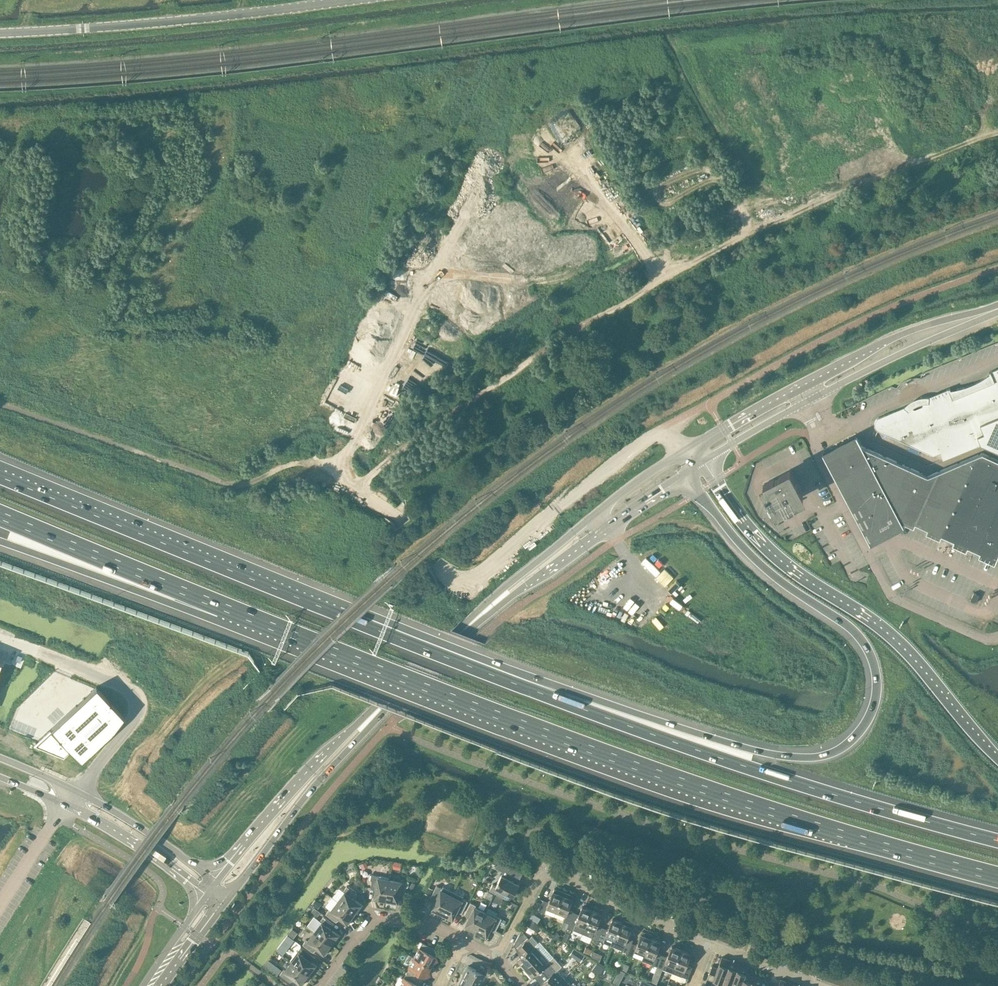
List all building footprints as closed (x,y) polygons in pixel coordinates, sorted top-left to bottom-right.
[(875,424),(875,425),(875,426),(876,427),(876,428),(877,429),(878,430),(922,450),(933,455),(940,452),(943,459),(981,444),(997,452),(997,368),(989,372),(990,374),(981,379),(971,384),(961,388),(951,390),(950,388),(925,398),(922,406),(915,409),(908,406),(907,405),(879,417),(878,418),(877,418),(876,419),(876,420),(875,421),(875,422),(875,424)] [(822,451),(871,544),(905,526),(902,521),(903,521),(913,526),(915,522),(927,528),(926,531),(940,538),(941,534),(954,540),(952,543),(966,550),(968,546),(980,551),(978,555),(994,562),(997,554),(997,459),(983,453),(928,475),(862,446),(858,437),(856,434),(822,451)] [(802,495),(789,471),(765,484),(778,508),(802,495)] [(979,594),(974,592),(970,600),(976,602),(979,594)] [(96,686),(35,742),(63,753),(69,748),(79,760),(114,728),(123,716),(96,686)] [(493,884),(490,890),(508,899),(511,894),(514,895),(520,884),(518,883),(523,872),(506,866),(502,875),(496,885),(493,884)] [(371,874),(370,879),(372,880),(371,887),(376,888),(374,900),(380,901),(381,898),(386,899),(390,880),(390,877),(371,874)] [(401,882),(390,880),(386,899),(392,900),(392,903),(397,904),(400,893),(405,894),(406,886),(409,886),(409,881),(402,879),(401,882)] [(437,885),(431,897),(436,899),(431,910),(436,912),(437,910),(443,913),(453,892),(443,886),(442,888),(437,885)] [(345,892),(338,901),(354,913),(358,909),(359,910),(363,905),(354,898),(358,894),(347,886),(343,891),(345,892)] [(543,899),(539,911),(545,913),(547,907),(557,911),(564,892),(555,888),(549,902),(543,899)] [(453,892),(443,913),(448,915),(447,917),(452,920),(457,910),(462,913),(468,901),(463,898),(463,897),(453,892)] [(564,892),(557,911),(566,914),(564,920),(569,923),(573,915),(574,912),(568,909),(574,895),(564,892)] [(354,913),(338,901),(331,910),(330,909),(326,914),(336,922),(340,917),(349,924),(353,919),(351,918),(354,913)] [(476,930),(485,912),(475,907),(476,905),(471,902),(465,914),(470,917),(465,927),(470,930),(471,927),(476,930)] [(569,923),(567,928),(573,930),(573,929),(583,933),(592,910),(583,906),(578,917),(573,915),(569,923)] [(485,912),(476,930),(481,933),(480,935),(486,937),(491,927),(496,930),(502,918),(497,915),(498,912),(489,907),(486,912),(485,912)] [(592,910),(583,933),(592,937),(592,938),(598,940),(598,938),(603,927),(597,925),(602,914),(592,910)] [(315,931),(331,943),(335,939),(337,940),(340,935),(331,929),(335,924),(324,916),(320,921),(322,922),(315,931)] [(603,927),(598,938),(604,941),(604,942),(613,946),(622,922),(613,918),(608,929),(603,927)] [(701,921),(695,918),(691,929),(697,932),(701,921)] [(622,922),(613,946),(622,949),(622,950),(628,952),(632,943),(633,939),(628,937),(633,923),(625,920),(622,922)] [(697,932),(702,934),(707,923),(701,921),(697,932)] [(702,934),(708,936),(712,925),(707,923),(702,934)] [(708,936),(713,939),(718,927),(712,925),(708,936)] [(713,939),(719,941),(723,930),(718,927),(713,939)] [(522,930),(514,944),(524,955),(517,960),(524,968),(542,952),(535,945),(538,942),(532,935),(529,938),(522,930)] [(628,952),(627,954),(633,956),(635,950),(644,953),(645,954),(651,937),(652,937),(653,935),(643,930),(637,945),(632,943),(628,952)] [(719,941),(724,943),(729,932),(723,930),(719,941)] [(331,943),(315,931),(308,940),(307,939),(303,944),(313,952),(317,947),(326,954),(330,949),(328,948),(331,943)] [(724,943),(730,945),(735,934),(729,932),(724,943)] [(288,934),(277,949),(283,954),(294,939),(288,934)] [(740,937),(735,934),(730,945),(736,948),(740,937)] [(644,953),(642,960),(645,961),(657,966),(659,961),(662,955),(657,953),(661,941),(652,937),(651,937),(645,954),(644,953)] [(415,957),(431,965),(433,961),(437,960),(436,956),(434,954),(436,950),(438,951),(438,950),(424,943),(421,948),(420,947),(415,957)] [(292,961),(308,973),(312,969),(314,970),(317,966),(312,962),(315,957),(301,946),(291,960),(292,961)] [(659,961),(657,966),(663,968),(673,972),(682,950),(672,946),(668,957),(662,955),(659,961)] [(682,950),(673,972),(682,976),(688,978),(692,967),(687,965),(691,953),(682,950)] [(542,952),(524,968),(532,976),(533,975),(540,969),(544,973),(558,961),(553,956),(549,960),(542,952)] [(429,970),(431,965),(415,957),(410,967),(411,968),(409,973),(423,980),(424,979),(422,978),(424,974),(426,975),(430,974),(429,970)] [(722,982),(731,960),(722,957),(718,967),(712,965),(708,977),(722,982)] [(731,960),(722,982),(731,985),(739,963),(731,960)] [(305,978),(308,973),(292,961),(285,971),(284,969),(280,974),(291,982),(294,977),(303,984),(307,980),(305,978)] [(540,985),(555,985),(565,977),(558,970),(562,966),(558,961),(544,973),(548,977),(540,985)] [(731,985),(732,985),(740,985),(745,972),(746,972),(748,966),(739,963),(731,985)] [(468,965),(463,975),(481,984),(485,975),(489,977),(492,971),(481,965),(478,970),(468,965)] [(821,980),(825,968),(820,966),(816,978),(821,980)] [(827,982),(831,971),(825,968),(821,980),(827,982)] [(833,984),(837,973),(831,971),(827,982),(833,984)] [(754,975),(746,972),(745,972),(740,985),(750,985),(754,975)] [(423,980),(409,973),(406,978),(404,977),(400,985),(421,985),(419,984),(421,980),(423,981),(423,980)] [(838,985),(842,974),(837,973),(833,984),(838,985)] [(848,977),(842,974),(838,985),(839,985),(845,985),(848,977)] [(458,985),(460,985),(484,985),(481,984),(463,975),(458,985)] [(750,985),(759,985),(762,978),(754,975),(750,985)] [(555,985),(578,985),(575,983),(572,985),(565,977),(555,985)] [(854,979),(848,977),(845,985),(851,985),(854,979)]
